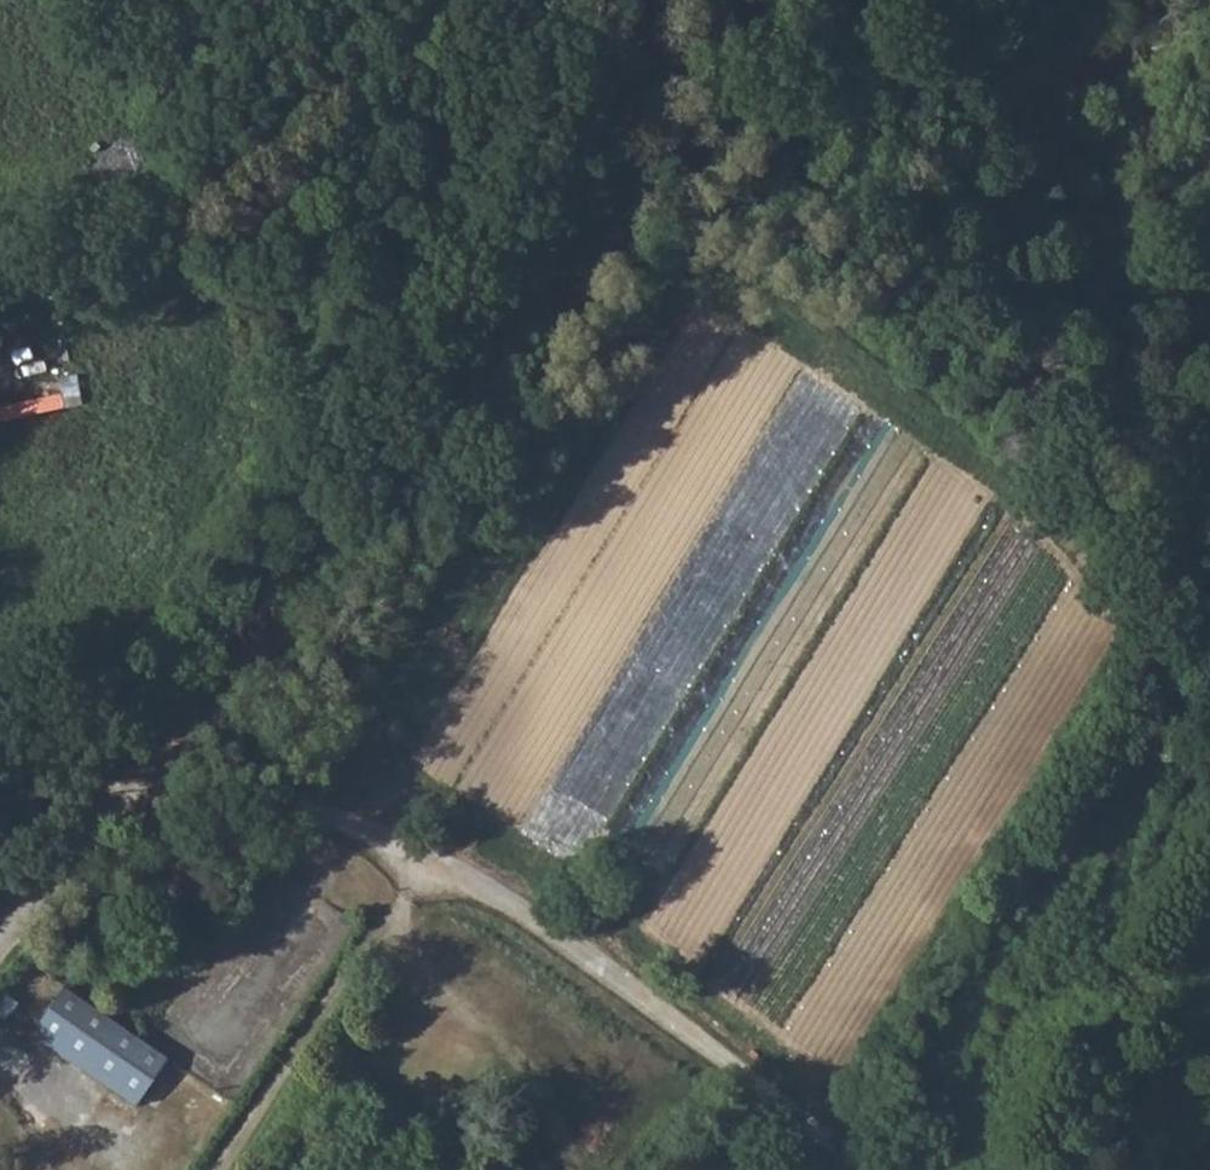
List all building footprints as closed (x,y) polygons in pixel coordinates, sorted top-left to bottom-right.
[(33,1035),(142,1104),(174,1055),(65,985),(33,1035)]
